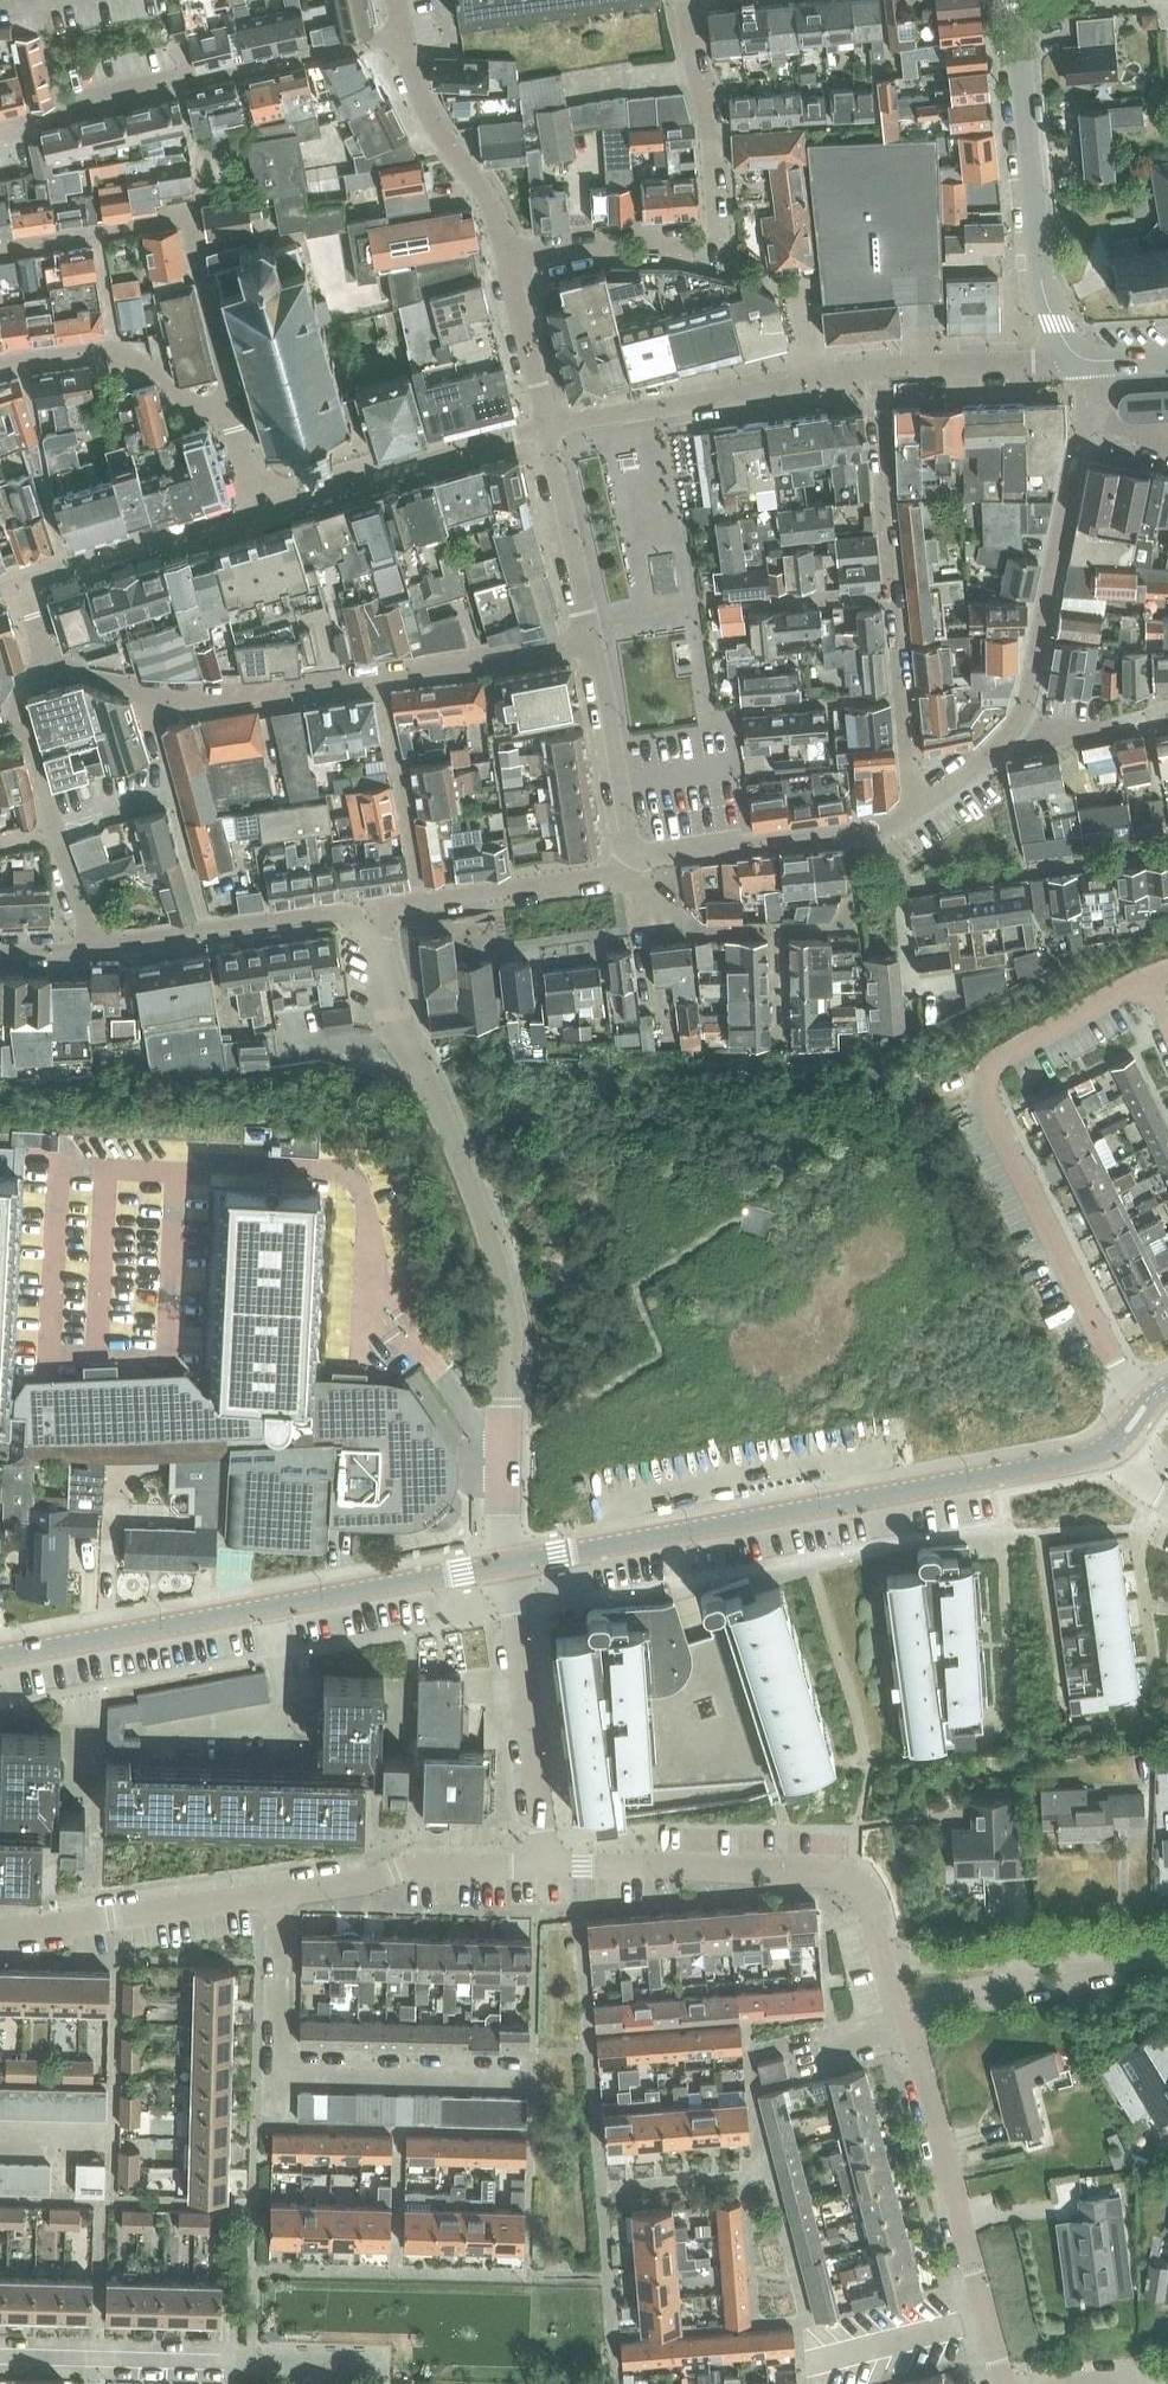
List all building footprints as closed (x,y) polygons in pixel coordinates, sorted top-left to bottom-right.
[(269,14),(249,18),(245,0),(232,0),(245,58),(278,50),(269,14)] [(269,14),(278,50),(308,44),(298,0),(285,0),(287,10),(269,14)] [(333,1),(337,22),(309,28),(313,43),(374,29),(367,0),(338,0),(333,1)] [(459,24),(629,0),(456,0),(459,24)] [(822,1),(826,40),(827,50),(832,49),(837,49),(836,39),(854,37),(850,0),(833,0),(822,1)] [(854,37),(870,35),(871,46),(868,47),(869,59),(885,58),(879,0),(850,0),(854,37)] [(898,20),(901,20),(899,0),(885,0),(887,21),(898,20)] [(936,16),(979,12),(978,0),(935,0),(936,16)] [(822,1),(794,4),(797,43),(826,40),(822,1)] [(203,3),(168,11),(174,39),(188,36),(196,69),(235,60),(226,23),(209,27),(203,3)] [(765,7),(768,46),(770,65),(783,64),(782,55),(786,54),(785,49),(797,48),(797,43),(794,4),(765,7)] [(740,49),(768,46),(765,7),(737,10),(740,49)] [(712,52),(740,49),(737,10),(707,13),(712,52)] [(936,16),(939,44),(982,40),(979,12),(936,16)] [(1156,13),(1142,14),(1142,28),(1157,27),(1156,13)] [(1075,18),(1078,45),(1062,46),(1065,82),(1117,77),(1111,15),(1075,18)] [(900,48),(915,46),(914,27),(898,29),(898,20),(887,21),(890,50),(900,49),(900,48)] [(0,25),(0,36),(11,35),(10,25),(0,25)] [(13,36),(29,108),(54,102),(38,36),(13,36)] [(946,55),(948,72),(985,68),(982,40),(939,44),(915,46),(900,48),(900,49),(902,75),(918,73),(916,56),(927,54),(927,57),(946,55)] [(318,63),(304,66),(311,100),(316,99),(329,96),(333,94),(337,92),(368,78),(356,55),(318,63)] [(517,82),(516,79),(514,58),(486,57),(486,58),(434,56),(433,77),(439,87),(486,89),(487,74),(501,75),(502,81),(508,82),(507,95),(518,94),(517,82)] [(304,66),(275,73),(283,111),(285,121),(295,120),(315,115),(312,105),(311,100),(304,66)] [(934,90),(935,102),(988,97),(985,68),(948,72),(949,88),(934,90)] [(815,70),(800,71),(801,82),(816,81),(815,70)] [(532,111),(537,110),(566,105),(560,72),(516,79),(517,82),(523,121),(533,119),(532,111)] [(275,73),(246,79),(254,118),(283,111),(275,73)] [(0,80),(0,115),(25,109),(19,85),(18,85),(16,76),(0,80)] [(368,78),(337,92),(348,114),(352,113),(383,99),(372,76),(368,78)] [(877,80),(880,108),(897,106),(896,97),(894,78),(877,80)] [(184,91),(195,132),(212,130),(213,143),(232,140),(230,127),(243,125),(233,80),(184,91)] [(853,118),(852,92),(851,88),(834,89),(834,95),(829,95),(830,119),(853,118)] [(872,90),(852,92),(853,118),(874,116),(872,90)] [(800,93),(776,94),(778,123),(801,121),(800,97),(800,93)] [(662,126),(664,125),(690,123),(683,94),(655,96),(657,126),(662,126)] [(776,94),(752,96),(754,125),(778,123),(776,94)] [(927,94),(896,97),(897,106),(910,105),(916,104),(924,103),(928,103),(927,94)] [(356,130),(345,137),(352,153),(353,153),(356,170),(420,159),(408,136),(410,135),(389,95),(383,99),(352,113),(348,115),(356,130)] [(629,128),(657,126),(655,96),(626,98),(626,95),(626,96),(627,121),(628,120),(629,128)] [(571,130),(601,125),(627,121),(626,96),(567,105),(571,130)] [(754,125),(752,96),(728,98),(730,127),(754,125)] [(823,96),(800,97),(801,121),(825,120),(823,96)] [(988,97),(935,102),(928,103),(924,103),(916,104),(917,117),(948,114),(949,128),(991,124),(988,97)] [(149,106),(132,110),(139,138),(144,156),(153,155),(165,152),(160,133),(184,127),(177,99),(149,106)] [(316,99),(311,100),(312,105),(315,115),(316,115),(318,121),(318,123),(330,120),(330,118),(325,99),(317,102),(316,99)] [(469,100),(451,100),(451,110),(469,110),(469,100)] [(1140,102),(1079,108),(1085,176),(1114,173),(1110,131),(1143,128),(1140,102)] [(575,155),(571,130),(567,105),(566,105),(537,110),(545,160),(575,155)] [(880,108),(883,139),(898,138),(897,126),(895,127),(892,107),(897,106),(880,108)] [(95,118),(87,120),(94,149),(102,147),(129,141),(139,138),(132,110),(122,112),(95,118)] [(315,115),(295,120),(297,132),(299,140),(321,135),(318,123),(318,121),(316,115),(315,115)] [(481,164),(526,160),(525,149),(521,115),(516,116),(517,121),(477,125),(481,164)] [(43,140),(29,144),(37,176),(48,173),(53,172),(50,160),(75,153),(94,149),(87,120),(68,125),(42,131),(43,140)] [(285,121),(244,129),(247,140),(256,198),(274,195),(304,191),(310,190),(304,160),(299,140),(297,132),(295,120),(285,121)] [(630,149),(629,128),(628,120),(627,121),(601,125),(606,188),(607,188),(608,190),(633,188),(630,149)] [(668,163),(669,179),(671,217),(699,215),(696,177),(681,178),(679,147),(682,147),(682,142),(694,141),(690,123),(664,125),(666,150),(667,163),(668,163)] [(663,146),(662,126),(657,126),(629,128),(630,149),(663,146)] [(939,154),(949,153),(960,152),(963,176),(996,172),(992,130),(938,136),(939,154)] [(769,165),(775,206),(805,202),(798,155),(803,155),(802,131),(731,136),(733,167),(769,165)] [(898,138),(883,139),(807,142),(824,318),(826,337),(900,329),(896,289),(915,287),(916,298),(926,297),(944,296),(937,136),(898,138)] [(525,149),(526,160),(533,227),(568,223),(564,189),(543,192),(539,148),(525,149)] [(181,150),(153,155),(157,180),(160,201),(193,195),(189,174),(187,159),(182,160),(181,150)] [(666,150),(652,151),(653,164),(667,163),(666,150)] [(144,156),(124,160),(126,172),(129,183),(129,186),(133,215),(139,214),(156,211),(155,202),(160,201),(157,180),(153,155),(144,156)] [(356,170),(345,171),(348,187),(381,182),(383,195),(383,198),(426,191),(425,185),(431,184),(428,167),(422,167),(421,159),(420,159),(356,170)] [(124,160),(89,166),(92,184),(98,183),(97,177),(126,172),(124,160)] [(1151,164),(1162,231),(1153,233),(1156,248),(1144,250),(1142,236),(1114,241),(1116,252),(1114,252),(1114,255),(1112,255),(1112,257),(1109,257),(1110,260),(1112,260),(1118,292),(1115,292),(1116,294),(1118,293),(1118,295),(1121,295),(1121,297),(1124,297),(1123,294),(1141,291),(1141,294),(1144,293),(1143,291),(1164,287),(1164,290),(1167,289),(1166,287),(1167,287),(1167,161),(1151,164)] [(53,172),(48,173),(49,179),(56,227),(61,226),(88,222),(97,220),(92,193),(70,197),(70,201),(67,202),(66,197),(65,190),(81,187),(78,168),(62,170),(53,172)] [(23,175),(7,178),(15,233),(34,230),(56,227),(49,179),(37,181),(39,194),(29,195),(27,196),(23,175)] [(671,217),(669,179),(646,180),(646,175),(641,175),(644,219),(671,217)] [(15,233),(7,178),(0,179),(0,235),(15,233)] [(942,181),(943,199),(965,198),(964,180),(942,181)] [(117,185),(100,187),(105,219),(122,217),(133,215),(129,186),(129,183),(117,185)] [(590,187),(592,222),(632,220),(630,190),(604,191),(603,186),(590,187)] [(304,191),(274,195),(278,227),(305,224),(306,234),(345,228),(343,198),(307,204),(304,191)] [(426,191),(383,198),(386,213),(429,206),(426,191)] [(256,198),(202,205),(206,237),(252,231),(250,217),(262,215),(260,197),(256,198)] [(965,198),(943,199),(944,221),(958,220),(957,215),(965,215),(965,198)] [(805,202),(775,206),(776,217),(761,219),(769,277),(798,272),(798,267),(814,265),(812,249),(805,202)] [(366,217),(347,218),(348,229),(357,280),(376,277),(375,273),(389,271),(391,276),(388,278),(393,304),(394,304),(398,302),(462,283),(454,252),(477,248),(471,208),(430,215),(429,206),(386,213),(366,217)] [(1001,248),(1001,222),(1000,211),(980,212),(981,222),(963,223),(964,235),(944,236),(945,260),(980,259),(980,248),(1001,248)] [(152,276),(155,290),(184,283),(182,270),(186,269),(179,227),(142,234),(150,276),(152,276)] [(232,245),(207,252),(208,270),(215,269),(265,443),(262,444),(264,451),(268,450),(267,447),(287,441),(288,444),(291,443),(295,457),(329,447),(325,433),(328,432),(327,429),(349,423),(342,397),(297,243),(274,250),(271,248),(270,250),(263,246),(262,241),(257,242),(258,245),(246,249),(245,246),(242,246),(241,242),(232,245)] [(44,256),(48,286),(95,279),(91,249),(44,256)] [(33,257),(16,259),(20,283),(37,281),(33,257)] [(0,261),(0,275),(7,274),(8,285),(20,283),(16,259),(0,261)] [(610,266),(609,267),(610,272),(605,273),(632,379),(678,367),(656,284),(644,287),(639,267),(610,266)] [(610,272),(609,267),(550,282),(543,294),(556,343),(569,395),(632,379),(605,273),(610,272)] [(679,268),(639,267),(644,287),(656,284),(678,367),(688,364),(688,367),(720,358),(710,315),(707,316),(706,311),(700,313),(689,271),(679,268)] [(723,278),(689,271),(700,313),(706,311),(707,316),(710,315),(720,358),(736,354),(736,352),(742,350),(723,278)] [(1000,329),(998,277),(945,279),(947,331),(1000,329)] [(112,283),(114,297),(141,292),(138,278),(112,283)] [(462,283),(398,302),(407,346),(405,346),(428,434),(442,430),(441,428),(514,409),(492,324),(480,278),(462,283)] [(742,282),(723,278),(742,350),(746,349),(748,351),(764,348),(753,304),(748,306),(742,282)] [(48,286),(51,309),(55,341),(99,335),(102,331),(95,279),(48,286)] [(194,281),(184,283),(155,290),(152,291),(174,382),(215,372),(194,281)] [(753,285),(742,282),(748,306),(753,304),(764,348),(780,344),(781,341),(785,340),(774,296),(753,285)] [(150,291),(140,293),(140,295),(117,299),(122,327),(146,323),(146,322),(143,308),(142,301),(152,300),(150,291)] [(0,306),(0,336),(2,348),(28,345),(24,312),(22,303),(0,306)] [(150,307),(143,308),(146,322),(153,321),(150,307)] [(51,309),(24,312),(28,345),(55,341),(51,309)] [(83,367),(56,372),(66,427),(95,422),(93,411),(83,413),(77,399),(89,396),(83,367)] [(66,427),(56,372),(29,377),(32,397),(36,396),(38,406),(51,403),(56,429),(66,427)] [(356,393),(342,397),(349,423),(364,418),(374,452),(427,437),(426,435),(408,373),(407,373),(386,380),(355,389),(356,393)] [(0,385),(0,410),(0,409),(25,402),(18,379),(10,382),(0,385)] [(118,411),(127,442),(129,441),(132,451),(157,443),(169,440),(168,438),(153,385),(131,391),(136,406),(118,411)] [(1118,410),(1120,413),(1123,417),(1127,419),(1133,420),(1167,418),(1167,388),(1149,389),(1131,389),(1129,390),(1126,391),(1122,394),(1119,399),(1118,403),(1117,406),(1118,410)] [(1023,404),(1024,447),(1033,447),(1033,483),(1053,484),(1061,445),(1060,406),(1057,403),(1057,402),(1023,404)] [(962,500),(981,499),(983,542),(1010,548),(1021,550),(1020,499),(1026,498),(1025,481),(1032,480),(1033,510),(1049,510),(1053,484),(1033,483),(1033,447),(1024,447),(1023,404),(962,406),(964,449),(951,449),(951,467),(964,466),(964,493),(962,493),(962,500)] [(952,492),(951,467),(951,449),(964,449),(962,406),(920,407),(921,450),(920,450),(921,485),(898,486),(898,494),(952,492)] [(38,440),(28,407),(23,409),(25,413),(13,417),(22,446),(38,440)] [(895,408),(898,486),(921,485),(920,450),(921,450),(920,407),(895,408)] [(863,412),(826,416),(832,455),(853,453),(854,463),(868,461),(868,451),(863,412)] [(826,414),(766,422),(777,507),(807,503),(804,482),(814,480),(813,474),(832,471),(836,502),(860,499),(854,463),(853,453),(832,455),(826,416),(826,414)] [(714,520),(716,520),(754,515),(755,521),(778,518),(777,507),(766,422),(702,430),(714,520)] [(207,427),(182,434),(202,505),(227,498),(207,427)] [(127,527),(113,478),(98,482),(91,459),(80,463),(74,443),(78,442),(73,428),(42,437),(52,496),(66,545),(127,527)] [(21,445),(14,429),(0,434),(0,454),(21,445)] [(182,434),(168,438),(169,440),(157,443),(177,513),(202,505),(182,434)] [(38,440),(22,446),(24,454),(39,448),(38,440)] [(104,449),(113,478),(127,527),(152,520),(132,451),(129,441),(127,442),(104,449)] [(157,443),(132,451),(152,520),(177,513),(157,443)] [(511,457),(484,464),(492,500),(526,493),(520,462),(516,463),(512,461),(511,457)] [(871,498),(868,461),(854,463),(860,499),(871,498)] [(472,467),(434,479),(449,527),(451,535),(492,522),(488,509),(494,507),(492,500),(484,464),(472,467)] [(1076,521),(1068,561),(1115,564),(1129,566),(1134,539),(1135,540),(1147,475),(1088,464),(1076,521)] [(1147,475),(1135,540),(1134,539),(1129,566),(1147,567),(1156,518),(1167,521),(1167,475),(1148,471),(1147,475)] [(30,475),(8,482),(10,488),(15,503),(21,520),(43,512),(30,475)] [(0,480),(0,492),(10,488),(8,482),(7,477),(0,480)] [(434,479),(382,495),(396,542),(408,538),(408,540),(449,527),(434,479)] [(1025,481),(1026,498),(1027,529),(1045,529),(1049,510),(1033,510),(1032,480),(1025,481)] [(494,529),(495,529),(530,518),(526,493),(492,500),(494,507),(488,509),(492,522),(492,524),(494,529)] [(382,495),(346,507),(353,531),(362,529),(381,593),(383,600),(397,596),(411,646),(410,646),(412,654),(426,651),(396,542),(382,495)] [(898,500),(907,583),(928,582),(928,581),(933,580),(931,560),(938,559),(936,536),(923,537),(922,518),(937,517),(937,514),(957,512),(956,498),(950,498),(950,502),(945,502),(945,498),(919,498),(898,500)] [(830,500),(807,503),(777,507),(780,539),(834,532),(830,500)] [(13,536),(9,537),(16,561),(55,547),(43,512),(21,520),(15,503),(3,507),(13,536)] [(346,507),(315,516),(324,541),(344,535),(350,553),(338,557),(346,585),(339,587),(351,635),(356,658),(357,661),(412,654),(410,646),(411,646),(397,596),(383,600),(381,593),(362,529),(353,531),(346,507)] [(872,512),(864,513),(865,528),(873,527),(872,512)] [(755,521),(754,515),(716,520),(722,567),(766,561),(765,550),(781,548),(780,539),(778,518),(755,521)] [(315,516),(292,523),(305,564),(315,561),(320,579),(322,579),(343,661),(356,658),(339,587),(346,585),(338,557),(350,553),(344,535),(324,541),(315,516)] [(498,541),(501,553),(538,542),(530,518),(495,529),(494,529),(492,524),(477,528),(483,546),(498,541)] [(237,540),(214,547),(231,608),(224,610),(243,675),(255,675),(344,664),(343,661),(322,579),(320,579),(315,561),(305,564),(292,523),(237,540)] [(0,526),(0,566),(16,561),(9,537),(9,535),(7,535),(3,524),(0,526)] [(408,538),(396,542),(426,651),(466,644),(456,612),(430,619),(425,603),(467,591),(465,582),(451,535),(449,527),(408,540),(408,538)] [(822,564),(836,563),(876,559),(874,533),(835,536),(836,551),(821,552),(822,564)] [(466,563),(473,587),(545,566),(538,542),(501,553),(466,563)] [(1010,548),(983,542),(979,545),(975,559),(1007,566),(1002,586),(1004,587),(1020,590),(1030,592),(1037,560),(1009,553),(1010,548)] [(784,549),(786,567),(768,569),(770,589),(788,587),(815,584),(813,566),(811,546),(784,549)] [(231,608),(214,547),(164,562),(175,600),(178,611),(182,610),(184,618),(187,617),(205,675),(243,675),(224,610),(231,608)] [(876,559),(836,563),(839,589),(879,585),(876,559)] [(1064,595),(1062,607),(1103,612),(1104,597),(1144,599),(1144,594),(1164,595),(1166,569),(1147,567),(1129,566),(1115,564),(1068,561),(1064,595)] [(113,578),(86,587),(93,611),(94,611),(95,610),(98,619),(105,640),(121,635),(125,633),(128,643),(137,671),(137,673),(140,673),(153,673),(205,675),(187,617),(184,618),(182,610),(178,611),(175,600),(164,562),(163,562),(113,578)] [(979,563),(966,563),(967,581),(980,580),(979,563)] [(770,589),(768,569),(767,564),(713,569),(714,587),(724,586),(724,593),(770,589)] [(816,591),(825,590),(823,565),(813,566),(815,584),(816,591)] [(545,566),(473,587),(489,640),(518,635),(558,626),(554,613),(558,612),(545,566)] [(942,629),(933,630),(933,626),(943,625),(941,601),(964,599),(962,577),(933,580),(928,581),(928,582),(907,583),(913,638),(942,637),(943,637),(942,629)] [(93,611),(86,587),(48,597),(62,647),(83,642),(84,646),(105,640),(98,619),(95,610),(94,611),(93,611)] [(1022,626),(1026,598),(968,602),(970,629),(1022,626)] [(718,617),(719,618),(743,615),(743,614),(742,614),(740,602),(717,604),(718,617)] [(842,645),(847,644),(884,640),(881,605),(857,607),(859,629),(840,631),(842,645)] [(833,615),(822,615),(821,607),(773,612),(776,635),(811,631),(812,637),(818,636),(818,631),(821,630),(822,648),(835,647),(833,615)] [(1103,612),(1062,607),(1059,633),(1100,638),(1103,612)] [(0,612),(0,700),(1,703),(15,680),(12,670),(24,666),(15,636),(14,635),(7,609),(0,612)] [(728,674),(736,673),(734,656),(766,653),(777,651),(776,635),(773,612),(750,614),(753,640),(736,642),(736,646),(725,647),(728,674)] [(1121,614),(1120,626),(1135,625),(1144,625),(1144,616),(1121,614)] [(743,615),(719,618),(721,632),(745,629),(743,615)] [(1144,634),(1162,633),(1161,618),(1144,616),(1144,634)] [(1162,633),(1162,653),(1153,654),(1155,691),(1167,691),(1167,618),(1161,618),(1162,633)] [(1120,626),(1119,640),(1135,640),(1135,625),(1120,626)] [(126,670),(118,646),(128,643),(125,633),(121,635),(105,640),(84,646),(88,658),(97,666),(126,670)] [(981,666),(970,667),(971,683),(981,682),(1012,681),(1012,680),(1011,666),(1016,665),(1016,657),(1018,657),(1016,633),(981,635),(981,641),(985,640),(987,666),(981,666)] [(943,637),(942,637),(943,645),(914,648),(917,685),(951,682),(948,647),(968,645),(967,634),(943,637)] [(884,640),(847,644),(849,667),(861,666),(864,690),(889,687),(884,640)] [(1054,640),(1050,666),(1093,668),(1097,643),(1054,640)] [(783,651),(777,651),(766,653),(771,700),(800,696),(797,667),(785,669),(783,651)] [(1120,651),(1122,693),(1148,691),(1147,651),(1120,651)] [(734,656),(736,673),(739,674),(742,703),(771,700),(766,653),(734,656)] [(1100,667),(1116,668),(1117,657),(1101,656),(1100,667)] [(570,665),(494,679),(498,696),(495,697),(499,715),(491,716),(494,732),(580,716),(570,665)] [(1093,668),(1050,666),(1046,691),(1089,695),(1091,680),(1103,680),(1103,694),(1116,693),(1117,668),(1103,668),(1102,668),(1093,668)] [(83,680),(26,696),(26,699),(28,699),(40,743),(42,749),(58,744),(60,748),(43,754),(52,787),(88,776),(85,762),(73,766),(69,747),(67,747),(66,742),(94,734),(94,735),(105,772),(148,759),(130,701),(105,691),(89,686),(82,684),(84,683),(83,680)] [(484,681),(461,684),(465,720),(482,719),(483,724),(488,723),(484,681)] [(1012,681),(981,682),(982,696),(982,704),(1008,702),(1012,681)] [(971,683),(918,688),(921,721),(922,730),(944,728),(958,725),(958,724),(955,698),(982,696),(981,682),(971,683)] [(461,684),(439,686),(443,723),(444,728),(449,727),(449,722),(465,720),(461,684)] [(823,684),(807,686),(808,696),(824,694),(823,684)] [(439,686),(416,688),(421,726),(428,725),(430,738),(444,736),(443,723),(439,686)] [(421,726),(416,688),(393,691),(396,718),(398,728),(401,754),(411,752),(408,727),(421,726)] [(375,696),(339,701),(346,745),(380,740),(374,700),(375,700),(375,696)] [(346,745),(339,701),(303,706),(304,710),(305,710),(312,750),(346,745)] [(944,728),(922,730),(925,754),(974,743),(989,726),(1005,711),(1008,702),(982,704),(972,721),(958,724),(958,725),(944,728)] [(847,706),(850,744),(892,740),(888,703),(847,706)] [(826,707),(784,712),(787,739),(829,734),(826,707)] [(289,782),(291,781),(294,797),(317,792),(314,777),(313,777),(302,709),(275,714),(289,782)] [(259,712),(199,720),(209,757),(203,759),(215,809),(229,807),(228,801),(273,795),(269,770),(267,771),(259,712)] [(787,739),(784,712),(742,716),(745,743),(787,739)] [(838,718),(833,719),(834,731),(837,731),(845,730),(844,723),(838,718)] [(199,720),(171,724),(163,732),(187,821),(216,814),(215,809),(203,759),(209,757),(199,720)] [(527,753),(528,763),(586,754),(583,729),(542,736),(544,750),(527,753)] [(1123,770),(1124,770),(1126,779),(1152,774),(1144,734),(1117,739),(1123,770)] [(1156,738),(1162,773),(1167,772),(1167,735),(1156,738)] [(855,761),(857,780),(875,779),(873,761),(894,758),(892,740),(850,744),(838,746),(840,762),(855,761)] [(0,751),(0,802),(1,804),(14,800),(21,827),(34,823),(38,816),(35,794),(21,745),(0,751)] [(451,748),(453,759),(454,766),(472,763),(469,745),(451,748)] [(444,746),(425,750),(426,757),(445,754),(444,746)] [(500,752),(501,766),(521,764),(519,749),(500,752)] [(1055,751),(1006,761),(1012,797),(1021,841),(1025,859),(1084,851),(1085,851),(1078,809),(1077,809),(1074,795),(1063,788),(1057,751),(1055,751)] [(549,783),(549,784),(590,778),(586,754),(528,763),(530,773),(535,772),(537,785),(549,783)] [(805,756),(789,758),(790,769),(806,767),(805,756)] [(790,769),(789,758),(775,760),(776,770),(790,769)] [(861,813),(876,811),(897,797),(894,758),(873,761),(875,779),(857,780),(859,800),(861,813)] [(411,767),(415,791),(473,780),(471,771),(456,774),(454,766),(453,759),(411,767)] [(504,785),(523,783),(521,764),(502,766),(504,785)] [(386,769),(351,775),(353,791),(358,790),(389,785),(386,769)] [(480,769),(471,771),(473,780),(481,779),(480,769)] [(351,775),(332,778),(335,793),(345,791),(345,792),(353,791),(351,775)] [(782,777),(784,790),(786,803),(788,803),(792,826),(820,822),(815,785),(812,786),(813,786),(791,790),(788,776),(782,777)] [(535,801),(536,811),(594,802),(590,778),(549,784),(549,785),(537,786),(539,801),(535,801)] [(481,779),(473,780),(475,788),(483,787),(481,779)] [(436,812),(449,810),(462,807),(460,793),(475,790),(475,788),(473,780),(415,791),(420,816),(436,812)] [(786,803),(784,790),(758,793),(757,782),(747,783),(746,783),(753,832),(760,831),(792,826),(788,803),(786,803)] [(836,782),(815,785),(820,822),(848,818),(844,793),(838,794),(836,782)] [(345,792),(349,815),(362,812),(395,806),(391,784),(389,785),(358,790),(353,791),(345,792)] [(514,789),(505,790),(506,800),(515,799),(514,789)] [(1134,824),(1138,843),(1164,839),(1162,825),(1166,825),(1161,798),(1148,800),(1151,821),(1134,824)] [(264,839),(308,833),(317,832),(333,830),(329,800),(235,814),(239,837),(263,833),(264,839)] [(1127,801),(1078,809),(1085,851),(1135,844),(1131,819),(1130,819),(1127,801)] [(554,817),(557,832),(597,826),(594,802),(536,811),(537,820),(554,817)] [(477,805),(462,807),(463,815),(478,813),(477,805)] [(362,812),(349,815),(337,817),(341,838),(399,828),(395,806),(362,812)] [(82,871),(91,894),(101,919),(115,913),(111,904),(105,889),(112,886),(110,881),(138,871),(140,875),(142,879),(146,882),(150,884),(155,885),(160,885),(170,921),(196,917),(179,855),(167,809),(135,817),(146,858),(137,861),(135,852),(112,860),(82,871)] [(447,881),(443,856),(453,855),(450,831),(452,830),(449,810),(436,812),(437,819),(418,822),(428,884),(447,881)] [(510,833),(529,831),(526,812),(507,814),(510,833)] [(229,838),(239,837),(235,814),(223,813),(217,814),(216,814),(187,821),(202,876),(237,866),(229,838)] [(118,822),(107,825),(109,831),(120,828),(118,822)] [(597,826),(557,832),(559,847),(542,849),(543,859),(601,850),(597,826)] [(470,841),(483,840),(481,828),(453,832),(460,879),(488,875),(485,854),(472,856),(470,841)] [(71,842),(82,871),(112,860),(102,831),(71,842)] [(308,833),(310,852),(312,867),(314,867),(319,900),(342,896),(336,863),(322,865),(317,832),(308,833)] [(379,837),(388,889),(411,886),(406,853),(395,855),(392,835),(379,837)] [(360,860),(365,893),(388,889),(379,837),(366,839),(369,858),(360,860)] [(483,840),(470,841),(472,856),(485,854),(488,875),(511,872),(508,846),(484,849),(483,840)] [(287,843),(288,851),(288,854),(296,903),(319,900),(314,867),(312,867),(310,852),(299,854),(297,842),(287,843)] [(336,863),(342,896),(365,893),(360,860),(346,862),(343,842),(333,844),(336,863)] [(287,843),(269,846),(270,857),(288,854),(288,851),(287,843)] [(845,848),(813,851),(817,894),(822,894),(821,888),(848,886),(845,848)] [(32,849),(24,850),(25,869),(35,869),(34,849),(32,849)] [(817,894),(813,851),(781,854),(785,892),(812,890),(812,895),(817,894)] [(296,903),(288,854),(290,870),(278,872),(276,862),(266,863),(272,907),(296,903)] [(717,863),(681,867),(686,904),(707,922),(744,921),(742,890),(756,888),(757,900),(766,900),(768,920),(784,919),(783,909),(783,899),(780,900),(777,855),(740,858),(740,859),(722,861),(722,862),(725,897),(704,898),(700,870),(717,869),(717,863)] [(1145,867),(1149,905),(1161,904),(1159,888),(1162,887),(1167,887),(1167,864),(1150,866),(1145,867)] [(1145,867),(1115,869),(1118,892),(1134,891),(1135,902),(1124,903),(1126,921),(1150,918),(1149,905),(1145,867)] [(16,886),(2,886),(4,929),(28,928),(25,869),(15,870),(16,886)] [(35,869),(25,869),(28,928),(54,926),(52,884),(36,885),(35,869)] [(1080,872),(1076,873),(1082,919),(1091,918),(1090,910),(1089,903),(1102,902),(1103,909),(1104,924),(1116,923),(1111,870),(1096,871),(1080,872)] [(1076,873),(1034,879),(1040,915),(1051,913),(1054,934),(1067,932),(1067,936),(1069,936),(1084,933),(1083,925),(1082,919),(1076,873)] [(1027,880),(998,884),(1002,912),(1004,912),(1006,923),(1023,921),(1026,946),(1036,945),(1027,880)] [(112,886),(105,889),(111,904),(127,898),(121,883),(112,886)] [(998,884),(968,888),(974,924),(978,955),(991,953),(988,932),(983,926),(1006,923),(1004,912),(1002,912),(998,884)] [(968,888),(940,893),(944,915),(949,915),(955,958),(964,957),(960,926),(974,924),(968,888)] [(235,893),(238,911),(264,907),(261,889),(235,893)] [(944,915),(940,893),(912,897),(917,933),(939,930),(940,941),(919,944),(923,976),(957,971),(957,968),(955,958),(949,915),(944,915)] [(1149,905),(1150,918),(1155,917),(1167,916),(1167,903),(1161,904),(1149,905)] [(809,907),(806,919),(829,920),(837,905),(809,907)] [(793,919),(806,919),(809,907),(796,908),(793,919)] [(451,934),(420,938),(428,1005),(429,1013),(431,1033),(432,1033),(499,1026),(498,1018),(493,979),(491,964),(491,959),(454,963),(451,934)] [(310,939),(316,982),(319,1003),(332,1001),(328,977),(339,975),(333,935),(310,939)] [(792,940),(794,966),(851,964),(850,949),(834,950),(834,938),(792,940)] [(287,942),(294,985),(316,982),(310,939),(287,942)] [(698,969),(726,968),(768,966),(767,940),(724,940),(725,957),(712,958),(710,941),(695,942),(698,969)] [(673,982),(675,995),(676,1001),(680,1052),(701,1051),(699,1029),(700,1029),(697,999),(696,999),(695,994),(693,983),(692,967),(689,941),(650,945),(654,978),(655,985),(673,982)] [(287,942),(263,946),(268,979),(281,977),(282,989),(294,987),(294,985),(287,942)] [(250,997),(251,1012),(253,1022),(264,1020),(259,987),(269,986),(268,979),(263,946),(240,949),(245,982),(247,982),(250,997)] [(624,988),(626,1003),(629,1020),(639,1019),(640,1019),(639,1014),(638,1006),(641,1005),(634,952),(631,948),(609,951),(614,989),(624,988)] [(222,986),(234,984),(238,1014),(251,1012),(250,997),(247,982),(245,982),(240,949),(217,952),(222,986)] [(1035,949),(1013,955),(1020,982),(1042,970),(1041,967),(1035,949)] [(978,955),(975,955),(976,965),(1006,961),(1005,951),(991,953),(978,955)] [(206,953),(133,965),(142,1018),(144,1036),(152,1085),(226,1073),(222,1042),(219,1024),(209,953),(206,953)] [(863,957),(869,1029),(904,1026),(898,954),(863,957)] [(964,957),(955,958),(957,968),(976,965),(975,955),(964,957)] [(530,960),(501,963),(506,1002),(534,999),(530,960)] [(91,961),(92,980),(92,1001),(121,1001),(119,961),(91,961)] [(601,963),(573,966),(578,1008),(583,1008),(582,1003),(590,1002),(592,1015),(607,1014),(601,963)] [(794,966),(795,992),(836,991),(836,976),(862,975),(862,963),(851,964),(794,966)] [(578,1008),(573,966),(545,969),(552,1020),(561,1019),(560,1006),(572,1004),(572,1009),(578,1008)] [(699,995),(727,994),(768,992),(768,966),(726,968),(726,980),(699,981),(699,995)] [(968,1003),(1007,988),(1004,967),(962,974),(967,1003),(968,1003)] [(18,1075),(18,1059),(14,1059),(10,1022),(53,1023),(52,982),(52,975),(0,974),(0,1074),(18,1075)] [(92,980),(52,982),(53,1023),(10,1022),(14,1059),(18,1059),(91,1059),(91,1043),(88,1043),(87,1019),(91,1018),(92,1001),(92,980)] [(308,990),(296,992),(297,1004),(309,1002),(308,990)] [(795,993),(796,1020),(838,1017),(856,1017),(855,1002),(838,1003),(837,991),(836,991),(795,993)] [(702,1014),(703,1020),(769,1018),(768,992),(727,994),(727,1013),(702,1014)] [(282,996),(272,997),(274,1008),(283,1007),(282,996)] [(321,1009),(324,1032),(354,1028),(350,1005),(321,1009)] [(529,1015),(532,1045),(532,1049),(546,1046),(543,1015),(542,1007),(537,1007),(538,1010),(534,1011),(535,1015),(529,1015)] [(506,1015),(510,1040),(519,1038),(516,1013),(511,1014),(510,1009),(506,1010),(506,1015)] [(640,1019),(639,1019),(644,1054),(655,1053),(653,1033),(654,1033),(652,1012),(639,1014),(640,1019)] [(111,1017),(111,1034),(134,1034),(134,1017),(111,1017)] [(838,1017),(796,1020),(798,1045),(844,1043),(844,1039),(839,1039),(838,1017)] [(91,1043),(105,1043),(104,1018),(91,1018),(87,1019),(88,1043),(91,1043)] [(769,1018),(703,1020),(704,1035),(728,1035),(728,1045),(770,1045),(769,1018)] [(592,1023),(582,1024),(582,1025),(583,1038),(583,1039),(593,1038),(592,1023)] [(569,1026),(565,1028),(566,1038),(573,1039),(583,1038),(582,1025),(569,1026)] [(613,1033),(615,1048),(640,1045),(638,1030),(613,1033)] [(267,1037),(222,1042),(226,1073),(271,1068),(267,1037)] [(768,1049),(752,1049),(752,1059),(768,1059),(768,1049)] [(1112,1066),(1125,1092),(1146,1082),(1133,1055),(1112,1066)] [(854,1082),(873,1096),(886,1078),(869,1063),(854,1082)] [(885,1077),(899,1087),(907,1078),(893,1067),(885,1077)] [(1089,1077),(1075,1084),(1080,1095),(1095,1088),(1089,1077)] [(1125,1092),(1137,1118),(1159,1107),(1146,1082),(1125,1092)] [(1036,1102),(1049,1129),(1081,1113),(1068,1087),(1036,1102)] [(1081,1100),(1081,1101),(1086,1111),(1102,1103),(1096,1090),(1083,1096),(1083,1097),(1082,1097),(1082,1098),(1081,1098),(1081,1099),(1081,1100)] [(1149,1143),(1167,1134),(1167,1126),(1159,1107),(1137,1118),(1149,1143)] [(1049,1129),(1061,1154),(1093,1139),(1081,1113),(1049,1129)] [(1125,1115),(1101,1127),(1104,1133),(1128,1122),(1125,1115)] [(1,1466),(34,1464),(52,1463),(65,1463),(69,1462),(102,1461),(171,1458),(171,1457),(217,1456),(227,1455),(224,1538),(231,1539),(326,1544),(327,1544),(328,1520),(345,1521),(345,1522),(388,1524),(389,1524),(390,1518),(398,1519),(411,1518),(423,1513),(426,1512),(430,1514),(436,1515),(440,1512),(443,1508),(443,1503),(441,1498),(443,1496),(448,1486),(449,1484),(451,1471),(450,1457),(447,1448),(446,1445),(400,1384),(399,1382),(421,1367),(440,1353),(415,1316),(409,1238),(385,1152),(378,1145),(319,1143),(319,1135),(290,1134),(289,1142),(269,1141),(191,1138),(191,1143),(60,1137),(14,1135),(14,1139),(0,1138),(0,1466),(1,1466)] [(1162,1169),(1167,1166),(1167,1134),(1149,1143),(1162,1169)] [(1061,1154),(1074,1180),(1106,1164),(1093,1139),(1061,1154)] [(1086,1205),(1118,1190),(1137,1181),(1131,1168),(1112,1177),(1106,1164),(1074,1180),(1086,1205)] [(1086,1205),(1099,1231),(1131,1215),(1118,1190),(1086,1205)] [(1155,1195),(1137,1205),(1140,1211),(1158,1202),(1155,1195)] [(1099,1231),(1111,1257),(1143,1241),(1131,1215),(1099,1231)] [(1123,1282),(1155,1266),(1167,1260),(1167,1247),(1167,1245),(1149,1254),(1143,1241),(1111,1257),(1123,1282)] [(1136,1308),(1167,1292),(1167,1281),(1164,1283),(1155,1266),(1123,1282),(1136,1308)] [(1136,1308),(1149,1334),(1167,1325),(1167,1292),(1136,1308)] [(214,1559),(217,1456),(171,1457),(171,1458),(170,1487),(190,1488),(189,1509),(197,1510),(196,1529),(127,1527),(125,1562),(195,1564),(196,1558),(214,1559)] [(0,1498),(0,1499),(2,1499),(2,1524),(30,1525),(29,1576),(18,1576),(17,1592),(28,1592),(28,1595),(64,1596),(67,1532),(95,1532),(95,1514),(101,1514),(102,1461),(69,1462),(67,1493),(34,1492),(34,1464),(1,1466),(0,1498)] [(1117,1537),(1049,1546),(1050,1556),(1067,1554),(1068,1561),(1079,1560),(1081,1572),(1081,1573),(1121,1568),(1120,1566),(1123,1565),(1121,1552),(1119,1552),(1117,1537)] [(919,1561),(923,1564),(924,1571),(886,1576),(909,1748),(945,1743),(945,1739),(973,1737),(973,1725),(982,1724),(981,1705),(987,1705),(982,1634),(976,1634),(975,1613),(980,1613),(977,1561),(969,1562),(968,1544),(922,1548),(918,1551),(916,1556),(919,1561)] [(1069,1574),(1053,1577),(1053,1583),(1054,1586),(1071,1584),(1072,1591),(1083,1589),(1085,1602),(1085,1603),(1125,1597),(1124,1595),(1127,1595),(1125,1581),(1123,1582),(1121,1574),(1121,1568),(1081,1573),(1081,1572),(1069,1574)] [(707,1607),(712,1607),(722,1605),(728,1603),(786,1786),(805,1780),(802,1768),(834,1758),(779,1586),(753,1594),(748,1578),(707,1591),(703,1593),(701,1597),(701,1601),(703,1605),(707,1607)] [(1073,1604),(1057,1606),(1057,1612),(1058,1615),(1075,1613),(1076,1621),(1087,1619),(1089,1632),(1129,1627),(1128,1625),(1131,1624),(1129,1611),(1127,1611),(1125,1603),(1125,1597),(1085,1603),(1085,1602),(1073,1603),(1073,1604)] [(649,1784),(649,1782),(644,1743),(649,1743),(644,1708),(639,1709),(636,1689),(661,1686),(671,1681),(679,1673),(685,1664),(687,1653),(686,1642),(674,1600),(662,1604),(594,1608),(591,1609),(587,1612),(586,1617),(588,1622),(593,1625),(593,1632),(556,1637),(578,1809),(594,1807),(596,1820),(625,1817),(621,1787),(649,1784)] [(1077,1634),(1061,1636),(1061,1642),(1062,1645),(1079,1643),(1080,1650),(1091,1649),(1093,1661),(1093,1662),(1133,1657),(1132,1654),(1135,1654),(1133,1640),(1131,1641),(1129,1633),(1129,1627),(1089,1632),(1077,1633),(1077,1634)] [(1081,1663),(1065,1666),(1065,1672),(1066,1675),(1083,1673),(1084,1680),(1095,1678),(1097,1692),(1107,1691),(1137,1687),(1136,1684),(1139,1684),(1137,1670),(1135,1670),(1133,1662),(1133,1657),(1093,1662),(1093,1661),(1081,1663)] [(264,1669),(248,1672),(253,1700),(269,1697),(264,1669)] [(248,1672),(234,1675),(240,1702),(253,1700),(248,1672)] [(324,1674),(323,1734),(322,1750),(374,1752),(375,1748),(376,1699),(383,1699),(384,1675),(324,1674)] [(455,1752),(457,1675),(416,1674),(414,1750),(422,1750),(420,1809),(421,1809),(421,1814),(421,1821),(422,1822),(423,1824),(423,1825),(425,1826),(427,1827),(429,1828),(434,1829),(436,1829),(438,1828),(442,1826),(443,1824),(444,1823),(446,1818),(447,1813),(447,1810),(478,1811),(479,1790),(486,1791),(487,1773),(480,1772),(480,1753),(455,1752)] [(234,1675),(221,1677),(226,1705),(240,1702),(234,1675)] [(221,1677),(207,1680),(212,1707),(226,1705),(221,1677)] [(207,1680),(193,1682),(198,1710),(212,1707),(207,1680)] [(193,1682),(179,1685),(184,1713),(198,1710),(193,1682)] [(179,1685),(165,1688),(170,1715),(184,1713),(179,1685)] [(165,1688),(151,1690),(156,1718),(170,1715),(165,1688)] [(151,1690),(137,1693),(138,1701),(141,1716),(142,1720),(156,1718),(151,1690)] [(124,1719),(141,1716),(138,1701),(108,1706),(107,1750),(139,1750),(140,1740),(140,1737),(123,1737),(123,1729),(124,1719)] [(1090,1723),(1073,1726),(1074,1735),(1091,1733),(1090,1723)] [(0,1793),(0,1806),(53,1808),(54,1757),(59,1757),(60,1732),(2,1730),(0,1793)] [(382,1786),(407,1786),(408,1750),(383,1749),(382,1775),(382,1786)] [(1021,1750),(1007,1752),(1009,1765),(1023,1763),(1021,1750)] [(128,1821),(363,1827),(364,1775),(131,1768),(131,1762),(107,1761),(106,1813),(129,1814),(128,1821)] [(1141,1789),(1108,1791),(1108,1797),(1083,1798),(1082,1784),(1040,1787),(1042,1821),(1057,1820),(1058,1833),(1112,1830),(1111,1822),(1143,1820),(1141,1789)] [(1010,1828),(1009,1800),(973,1802),(974,1829),(953,1830),(954,1870),(1016,1868),(1015,1828),(1010,1828)] [(59,1843),(84,1844),(85,1808),(60,1807),(59,1833),(59,1843)] [(34,1884),(34,1885),(41,1885),(42,1832),(0,1830),(0,1883),(34,1884)] [(785,1902),(788,1939),(790,1961),(798,1960),(796,1938),(818,1936),(814,1899),(785,1902)] [(757,1904),(762,1959),(762,1962),(772,1962),(770,1947),(767,1941),(788,1939),(785,1902),(757,1904)] [(729,1907),(733,1952),(734,1961),(762,1959),(757,1904),(729,1907)] [(700,1910),(704,1946),(706,1966),(714,1965),(713,1953),(733,1952),(729,1907),(700,1910)] [(672,1912),(676,1949),(679,1984),(689,1983),(688,1970),(692,1970),(690,1947),(704,1946),(700,1910),(672,1912)] [(644,1915),(648,1961),(650,1985),(662,1984),(661,1972),(663,1972),(661,1950),(676,1949),(672,1912),(644,1915)] [(620,1964),(648,1961),(644,1915),(616,1917),(619,1954),(620,1964)] [(603,1965),(620,1964),(619,1954),(616,1917),(587,1920),(590,1956),(590,1962),(592,1981),(605,1980),(603,1965)] [(343,1979),(359,1980),(360,1936),(357,1935),(357,1932),(350,1931),(343,1932),(343,1935),(332,1935),(331,1970),(330,1992),(337,1992),(342,1992),(343,1979)] [(312,1980),(312,1970),(331,1970),(332,1935),(302,1934),(302,1968),(301,1968),(300,1979),(312,1980)] [(373,1971),(388,1972),(388,1936),(360,1936),(359,1980),(359,1999),(373,1999),(373,1971)] [(400,1972),(416,1972),(417,1937),(388,1936),(388,1972),(387,1989),(399,1989),(400,1972)] [(428,1972),(444,1973),(445,1938),(417,1937),(416,1972),(416,1989),(427,1989),(428,1972)] [(445,1938),(444,1973),(444,2008),(454,2008),(455,1973),(473,1973),(474,1938),(445,1938)] [(502,1939),(474,1938),(473,1973),(501,1974),(502,1939)] [(502,1939),(501,1974),(501,1996),(515,1997),(516,1974),(530,1975),(531,1940),(502,1939)] [(193,1967),(192,1996),(232,1998),(232,1968),(193,1967)] [(5,2017),(5,2007),(22,2008),(23,1969),(0,1968),(0,2017),(5,2017)] [(51,1970),(23,1969),(22,2008),(50,2009),(51,1970)] [(79,1971),(51,1970),(50,2009),(78,2009),(79,1971)] [(109,1972),(79,1971),(78,2009),(107,2010),(109,1972)] [(630,1977),(621,1978),(623,1997),(632,1996),(630,1977)] [(124,1980),(123,1995),(142,1995),(142,1980),(124,1980)] [(822,1987),(793,1989),(795,2013),(824,2010),(822,1987)] [(416,1989),(415,2001),(427,2001),(427,1989),(416,1989)] [(793,1989),(765,1991),(767,2015),(795,2013),(793,1989)] [(765,1991),(736,1994),(739,2017),(767,2015),(765,1991)] [(484,1994),(475,1993),(475,2006),(484,2006),(484,1994)] [(736,1994),(708,1996),(710,2020),(739,2017),(736,1994)] [(142,1995),(123,1995),(122,2009),(142,2010),(142,1995)] [(192,1996),(191,2025),(231,2026),(232,1998),(192,1996)] [(708,1996),(680,1998),(682,2022),(710,2020),(708,1996)] [(680,1998),(652,2001),(654,2024),(682,2022),(680,1998)] [(652,2001),(623,2003),(626,2027),(654,2024),(652,2001)] [(329,2002),(316,2002),(316,2014),(328,2014),(329,2002)] [(626,2027),(623,2003),(593,2005),(595,2029),(626,2027)] [(400,2004),(400,2018),(415,2019),(415,2005),(400,2004)] [(490,2006),(490,2019),(500,2019),(500,2006),(490,2006)] [(299,2043),(329,2044),(330,2019),(300,2019),(299,2043)] [(353,2044),(360,2045),(361,2020),(353,2020),(330,2019),(329,2044),(353,2044)] [(360,2045),(386,2045),(386,2020),(361,2020),(360,2045)] [(410,2046),(417,2045),(417,2021),(386,2020),(386,2045),(410,2046)] [(417,2045),(443,2046),(443,2022),(417,2021),(417,2045)] [(466,2047),(473,2047),(474,2023),(467,2023),(443,2022),(443,2046),(466,2047)] [(473,2047),(499,2047),(500,2024),(474,2023),(473,2047)] [(500,2024),(499,2047),(527,2049),(528,2025),(500,2024)] [(191,2025),(191,2053),(230,2054),(231,2026),(191,2025)] [(739,2027),(709,2030),(711,2053),(741,2051),(739,2027)] [(1127,2111),(1143,2101),(1157,2122),(1167,2115),(1167,2043),(1158,2028),(1099,2066),(1127,2111)] [(711,2053),(709,2030),(685,2032),(686,2055),(711,2053)] [(678,2033),(653,2035),(655,2058),(680,2056),(678,2033)] [(653,2035),(627,2037),(629,2059),(655,2058),(653,2035)] [(122,2037),(122,2052),(141,2052),(141,2037),(122,2037)] [(629,2059),(627,2037),(621,2038),(596,2040),(597,2063),(629,2060),(629,2059)] [(989,2064),(1007,2138),(1043,2129),(1038,2110),(1039,2110),(1030,2077),(1058,2069),(1053,2048),(989,2064)] [(141,2052),(122,2052),(121,2066),(140,2067),(141,2052)] [(191,2053),(190,2081),(229,2083),(230,2054),(191,2053)] [(752,2063),(756,2080),(782,2073),(778,2057),(752,2063)] [(6,2078),(20,2078),(21,2058),(6,2058),(6,2078)] [(21,2058),(20,2078),(35,2079),(35,2059),(21,2058)] [(63,2079),(77,2080),(78,2059),(63,2059),(63,2079)] [(78,2059),(77,2080),(92,2080),(92,2060),(78,2059)] [(637,2065),(627,2066),(628,2081),(639,2080),(637,2065)] [(627,2066),(618,2067),(619,2082),(628,2081),(627,2066)] [(832,2094),(835,2106),(871,2097),(863,2069),(828,2079),(815,2082),(819,2097),(832,2094)] [(702,2104),(687,2105),(691,2140),(719,2138),(715,2090),(714,2080),(700,2081),(702,2104)] [(190,2081),(189,2110),(228,2111),(229,2083),(190,2081)] [(673,2106),(659,2107),(662,2143),(691,2140),(687,2105),(685,2082),(671,2084),(673,2106)] [(807,2092),(805,2084),(791,2088),(793,2096),(807,2092)] [(105,2119),(106,2089),(0,2087),(0,2116),(105,2119)] [(630,2099),(631,2110),(634,2145),(662,2143),(659,2107),(657,2087),(644,2088),(645,2097),(630,2099)] [(744,2088),(715,2090),(719,2138),(748,2135),(744,2088)] [(295,2119),(311,2120),(313,2090),(296,2089),(295,2119)] [(311,2120),(325,2120),(326,2090),(313,2090),(311,2120)] [(325,2120),(339,2121),(341,2091),(326,2090),(325,2120)] [(757,2096),(765,2124),(788,2119),(780,2090),(757,2096)] [(339,2121),(354,2121),(356,2091),(341,2091),(339,2121)] [(354,2121),(368,2122),(369,2092),(356,2091),(354,2121)] [(368,2122),(382,2122),(384,2092),(369,2092),(368,2122)] [(382,2122),(396,2122),(397,2092),(384,2092),(382,2122)] [(396,2122),(411,2123),(412,2093),(397,2092),(396,2122)] [(411,2123),(425,2123),(427,2093),(412,2093),(411,2123)] [(425,2123),(440,2124),(440,2094),(427,2093),(425,2123)] [(120,2094),(120,2108),(139,2109),(140,2094),(120,2094)] [(440,2124),(453,2124),(455,2094),(440,2094),(440,2124)] [(453,2124),(468,2124),(469,2095),(455,2094),(453,2124)] [(468,2124),(482,2125),(484,2095),(469,2095),(468,2124)] [(482,2125),(496,2125),(498,2095),(484,2095),(482,2125)] [(496,2125),(511,2126),(512,2096),(498,2095),(496,2125)] [(512,2096),(511,2126),(526,2126),(527,2098),(527,2096),(512,2096)] [(835,2106),(842,2134),(878,2125),(871,2097),(835,2106)] [(139,2109),(120,2108),(120,2123),(139,2123),(139,2109)] [(189,2110),(188,2138),(228,2139),(228,2111),(189,2110)] [(634,2145),(631,2110),(601,2113),(604,2148),(634,2145)] [(788,2119),(765,2124),(771,2148),(793,2142),(788,2119)] [(831,2125),(817,2129),(820,2140),(834,2136),(831,2125)] [(832,2166),(835,2165),(885,2152),(878,2125),(842,2134),(838,2135),(842,2148),(829,2151),(829,2153),(832,2166)] [(271,2157),(302,2157),(303,2133),(271,2132),(271,2157)] [(1114,2166),(1128,2161),(1116,2132),(1107,2136),(1113,2150),(1108,2152),(1114,2166)] [(335,2158),(335,2134),(303,2133),(302,2157),(335,2158)] [(335,2158),(361,2159),(362,2135),(335,2134),(335,2158)] [(362,2135),(361,2159),(390,2160),(391,2136),(362,2135)] [(405,2160),(436,2161),(437,2137),(405,2136),(405,2160)] [(462,2162),(468,2162),(469,2138),(437,2137),(436,2161),(462,2162)] [(188,2138),(187,2166),(227,2168),(228,2139),(188,2138)] [(468,2162),(495,2163),(496,2140),(469,2138),(468,2162)] [(496,2140),(495,2163),(526,2164),(527,2141),(496,2140)] [(772,2155),(778,2180),(802,2173),(796,2150),(772,2155)] [(119,2151),(118,2165),(138,2166),(138,2151),(119,2151)] [(843,2192),(856,2189),(892,2179),(885,2152),(835,2165),(843,2192)] [(829,2153),(820,2156),(823,2168),(832,2166),(829,2153)] [(1135,2155),(1133,2161),(1145,2166),(1147,2160),(1135,2155)] [(74,2160),(73,2193),(73,2194),(104,2195),(105,2162),(96,2161),(97,2158),(87,2158),(86,2160),(74,2160)] [(49,2193),(50,2165),(0,2163),(0,2192),(49,2193)] [(138,2166),(118,2165),(118,2180),(138,2180),(138,2166)] [(227,2168),(187,2166),(186,2196),(226,2197),(227,2168)] [(802,2173),(778,2180),(784,2204),(808,2198),(802,2173)] [(462,2248),(492,2249),(494,2209),(495,2177),(481,2176),(481,2196),(464,2195),(462,2248)] [(494,2209),(492,2249),(523,2250),(524,2247),(525,2210),(523,2210),(524,2188),(524,2178),(511,2178),(510,2209),(494,2209)] [(856,2189),(863,2216),(899,2207),(892,2179),(856,2189)] [(462,2248),(464,2195),(465,2183),(450,2182),(450,2193),(434,2192),(433,2247),(462,2248)] [(378,2183),(377,2204),(360,2204),(358,2245),(389,2246),(390,2205),(390,2184),(378,2183)] [(402,2246),(433,2247),(434,2192),(403,2191),(402,2246)] [(1081,2218),(1055,2221),(1058,2241),(1072,2239),(1078,2284),(1113,2280),(1115,2294),(1132,2292),(1122,2213),(1119,2194),(1109,2196),(1078,2200),(1081,2218)] [(269,2242),(300,2243),(301,2202),(271,2201),(269,2242)] [(300,2243),(329,2244),(330,2203),(301,2202),(300,2243)] [(329,2244),(358,2245),(360,2204),(330,2203),(329,2244)] [(716,2205),(718,2236),(741,2234),(739,2203),(716,2205)] [(787,2210),(793,2234),(816,2228),(810,2204),(787,2210)] [(8,2206),(7,2226),(21,2226),(22,2206),(8,2206)] [(49,2227),(64,2227),(64,2207),(50,2207),(49,2227)] [(64,2207),(64,2227),(79,2227),(79,2207),(64,2207)] [(863,2216),(870,2244),(906,2234),(899,2207),(863,2216)] [(122,2229),(136,2229),(137,2209),(122,2209),(122,2229)] [(137,2209),(136,2229),(151,2229),(152,2209),(137,2209)] [(632,2212),(634,2242),(674,2239),(674,2237),(688,2235),(686,2223),(673,2225),(671,2209),(632,2212)] [(179,2230),(193,2230),(194,2210),(179,2210),(179,2230)] [(194,2210),(193,2230),(208,2231),(208,2211),(194,2210)] [(709,2223),(694,2224),(695,2236),(709,2235),(709,2223)] [(836,2225),(825,2227),(829,2243),(840,2240),(836,2225)] [(816,2228),(793,2234),(800,2259),(823,2254),(816,2228)] [(720,2261),(721,2267),(744,2265),(743,2259),(741,2234),(718,2236),(720,2261)] [(841,2280),(877,2271),(913,2262),(910,2249),(913,2248),(913,2241),(910,2235),(907,2236),(906,2234),(870,2244),(874,2257),(853,2263),(854,2265),(838,2269),(841,2280)] [(634,2242),(636,2272),(676,2268),(681,2268),(695,2267),(695,2258),(695,2256),(687,2257),(686,2238),(674,2239),(634,2242)] [(709,2257),(695,2258),(695,2267),(709,2266),(709,2257)] [(801,2266),(807,2289),(830,2283),(824,2260),(801,2266)] [(853,2307),(885,2300),(921,2290),(913,2262),(877,2271),(881,2286),(872,2288),(873,2292),(850,2297),(853,2307)] [(721,2267),(723,2295),(747,2293),(744,2265),(721,2267)] [(636,2272),(638,2301),(678,2298),(676,2268),(636,2272)] [(5,2316),(33,2317),(34,2278),(6,2277),(5,2316)] [(33,2317),(61,2318),(63,2278),(34,2278),(33,2317)] [(63,2278),(61,2318),(91,2319),(92,2279),(63,2278)] [(104,2319),(133,2320),(134,2280),(105,2279),(104,2319)] [(133,2320),(162,2320),(162,2281),(134,2280),(133,2320)] [(162,2320),(190,2321),(191,2282),(162,2281),(162,2320)] [(191,2282),(190,2321),(219,2322),(220,2283),(191,2282)] [(830,2283),(807,2289),(814,2318),(837,2312),(830,2283)] [(747,2293),(723,2295),(726,2324),(750,2322),(747,2293)] [(678,2298),(638,2301),(641,2331),(681,2328),(678,2298)] [(793,2328),(763,2331),(765,2354),(794,2352),(793,2328)] [(738,2333),(732,2334),(734,2357),(740,2356),(765,2354),(763,2331),(738,2333)] [(732,2334),(706,2336),(708,2359),(734,2357),(732,2334)] [(681,2338),(675,2338),(677,2361),(708,2359),(706,2336),(681,2338)] [(675,2338),(649,2340),(651,2363),(677,2361),(675,2338)] [(651,2363),(649,2340),(620,2342),(622,2365),(651,2363)] [(719,2370),(709,2371),(710,2380),(720,2380),(719,2370)] [(710,2380),(709,2371),(698,2372),(699,2383),(698,2383),(710,2383),(710,2380)] [(941,2371),(909,2379),(909,2381),(900,2383),(945,2383),(941,2371)] [(738,2374),(724,2375),(724,2383),(739,2383),(738,2374)]
